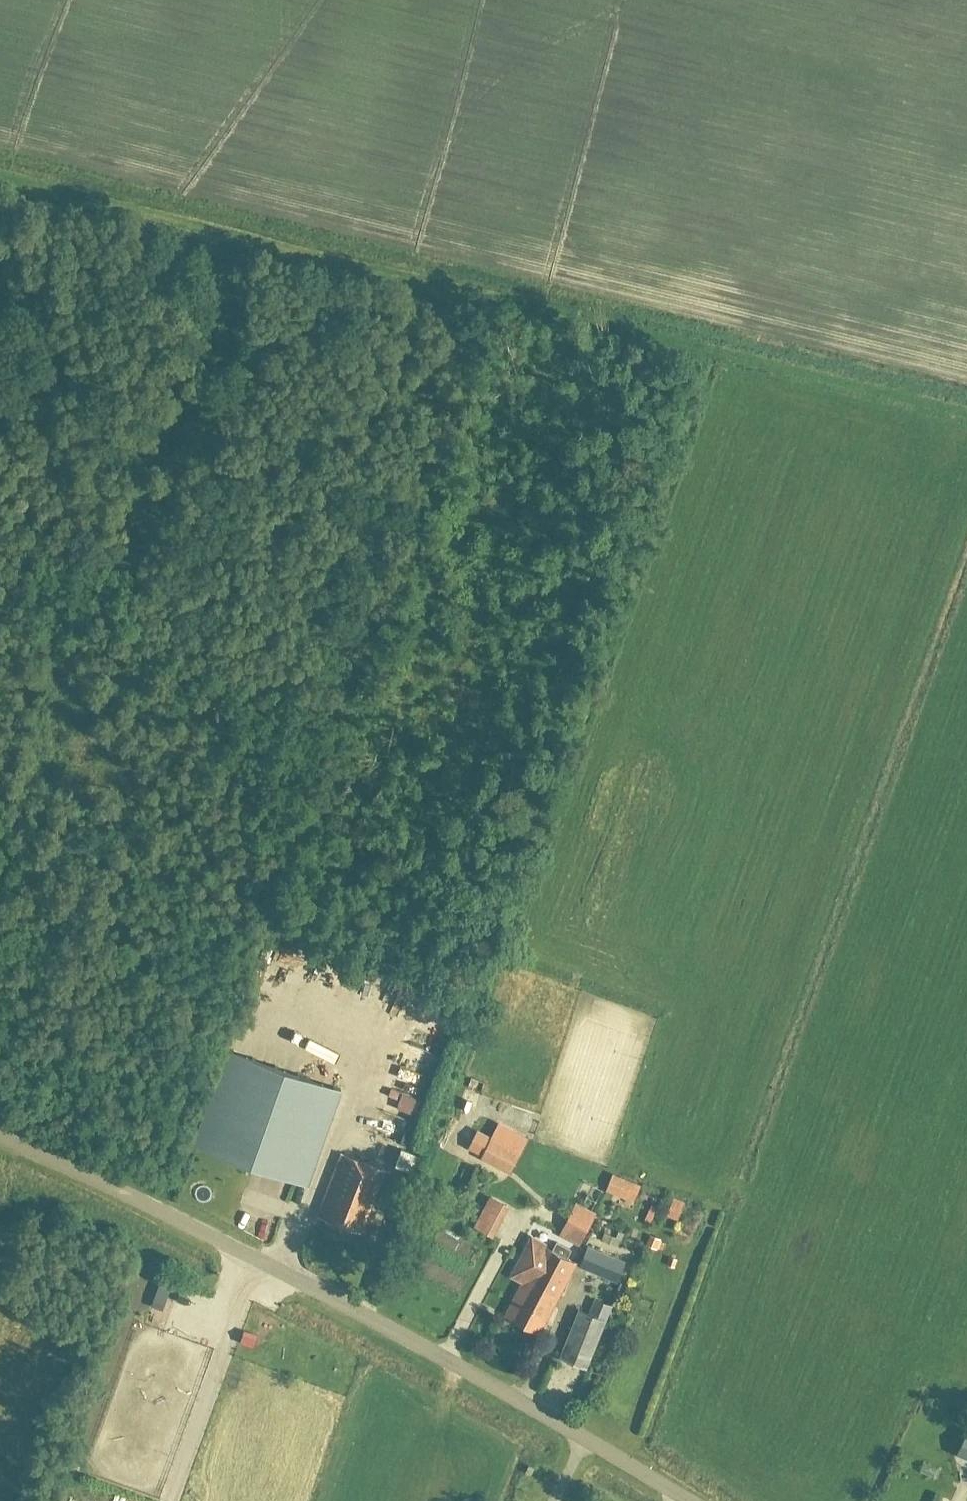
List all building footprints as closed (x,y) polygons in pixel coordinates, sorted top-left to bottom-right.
[(348,990),(344,998),(365,1008),(369,1001),(348,990)] [(308,1185),(341,1090),(229,1050),(195,1145),(308,1185)] [(362,1232),(385,1172),(344,1157),(321,1217),(362,1232)] [(635,1202),(642,1184),(614,1173),(607,1191),(635,1202)] [(498,1237),(515,1207),(494,1196),(478,1227),(498,1237)] [(684,1220),(690,1203),(679,1199),(672,1216),(684,1220)] [(592,1226),(598,1213),(577,1203),(570,1216),(592,1226)] [(440,1258),(451,1263),(459,1244),(448,1239),(440,1258)] [(539,1335),(568,1281),(577,1264),(567,1259),(571,1251),(557,1244),(553,1252),(532,1241),(514,1275),(524,1281),(505,1317),(539,1335)] [(588,1247),(580,1265),(595,1271),(617,1280),(625,1262),(602,1253),(588,1247)] [(586,1368),(606,1322),(580,1311),(560,1358),(586,1368)]
